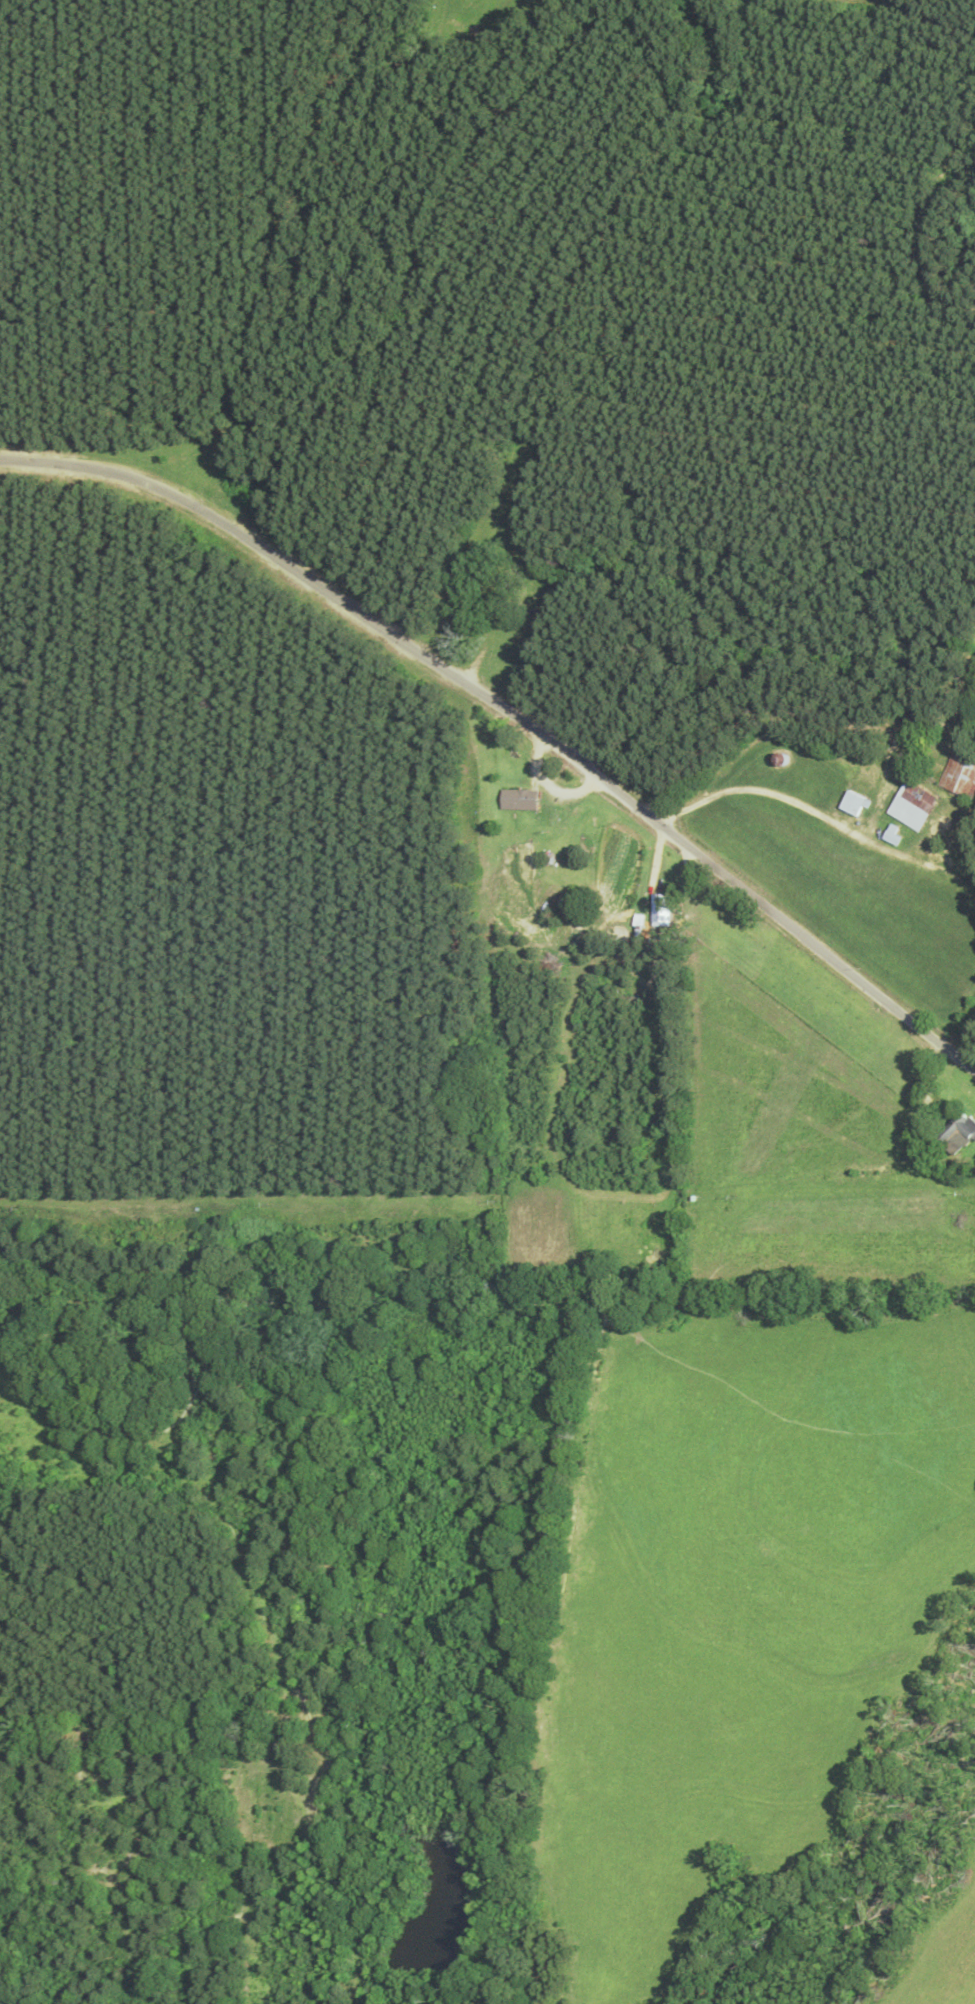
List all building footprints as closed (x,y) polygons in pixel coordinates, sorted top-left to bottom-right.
[(972,799),(974,791),(974,747),(956,740),(938,786),(972,799)] [(920,831),(939,796),(905,778),(886,813),(920,831)] [(501,809),(537,809),(537,789),(501,789),(501,809)] [(866,799),(848,789),(839,806),(857,816),(866,799)] [(652,914),(666,914),(666,895),(652,895),(652,914)] [(962,1110),(935,1139),(954,1158),(972,1139),(974,1142),(974,1122),(962,1110)]
